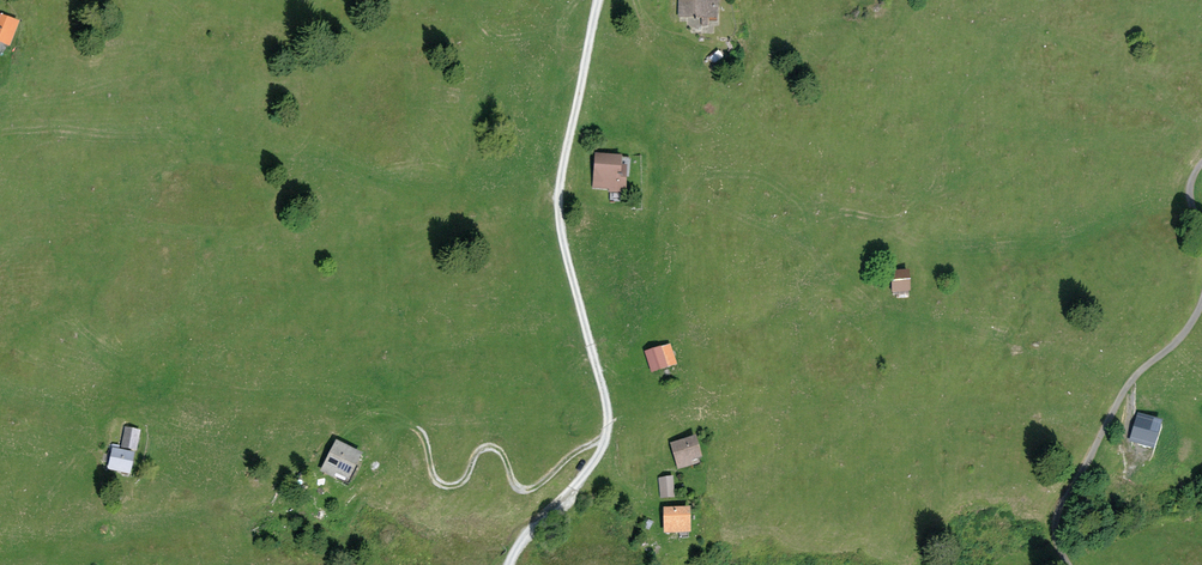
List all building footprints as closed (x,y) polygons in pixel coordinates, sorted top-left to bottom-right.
[(677,18),(716,20),(718,0),(678,0),(677,18)] [(0,17),(0,45),(9,49),(19,25),(0,17)] [(623,157),(595,155),(593,189),(626,191),(628,166),(622,166),(623,157)] [(910,269),(890,270),(891,295),(911,294),(910,269)] [(670,343),(645,351),(652,372),(677,363),(670,343)] [(1163,420),(1137,413),(1130,441),(1155,448),(1163,420)] [(141,430),(126,427),(121,447),(137,450),(141,430)] [(696,434),(670,442),(679,469),(693,465),(692,460),(703,457),(696,434)] [(363,452),(336,439),(320,471),(336,479),(338,476),(348,481),(363,452)] [(135,453),(112,447),(107,468),(130,474),(135,453)] [(673,476),(659,477),(660,498),(675,498),(673,476)] [(691,506),(663,506),(664,532),(691,532),(691,506)]
